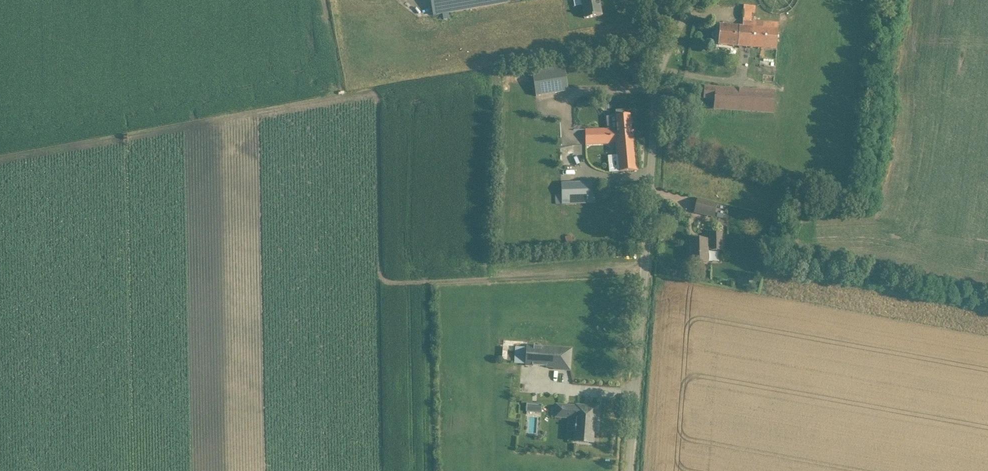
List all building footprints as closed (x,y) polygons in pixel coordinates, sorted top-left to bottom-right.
[(434,16),(511,2),(510,0),(431,0),(434,16)] [(585,19),(603,16),(600,0),(582,0),(585,19)] [(719,45),(776,48),(778,23),(751,21),(751,13),(754,13),(754,6),(744,5),(743,26),(720,24),(719,45)] [(558,80),(566,79),(564,66),(532,71),(536,97),(560,93),(558,80)] [(714,109),(774,113),(775,91),(705,86),(704,98),(714,98),(714,109)] [(611,143),(617,142),(617,139),(635,138),(634,131),(632,131),(631,115),(617,116),(617,128),(586,130),(586,145),(611,144),(611,143)] [(617,142),(619,172),(638,171),(635,138),(617,139),(617,142)] [(562,184),(562,195),(555,195),(555,204),(595,203),(595,183),(562,184)] [(698,200),(695,213),(714,217),(717,204),(698,200)] [(691,264),(708,263),(708,250),(710,250),(710,252),(722,252),(722,244),(722,234),(711,234),(711,241),(708,241),(708,240),(691,240),(691,264)] [(743,285),(754,287),(756,275),(748,273),(747,278),(744,278),(743,285)] [(517,348),(516,364),(526,365),(555,367),(555,369),(570,370),(572,349),(528,346),(528,349),(517,348)] [(526,404),(526,412),(541,413),(542,405),(526,404)] [(576,429),(575,442),(593,443),(595,420),(597,420),(598,406),(588,405),(588,407),(578,406),(578,407),(557,406),(557,417),(577,419),(576,426),(575,426),(575,429),(576,429)]
